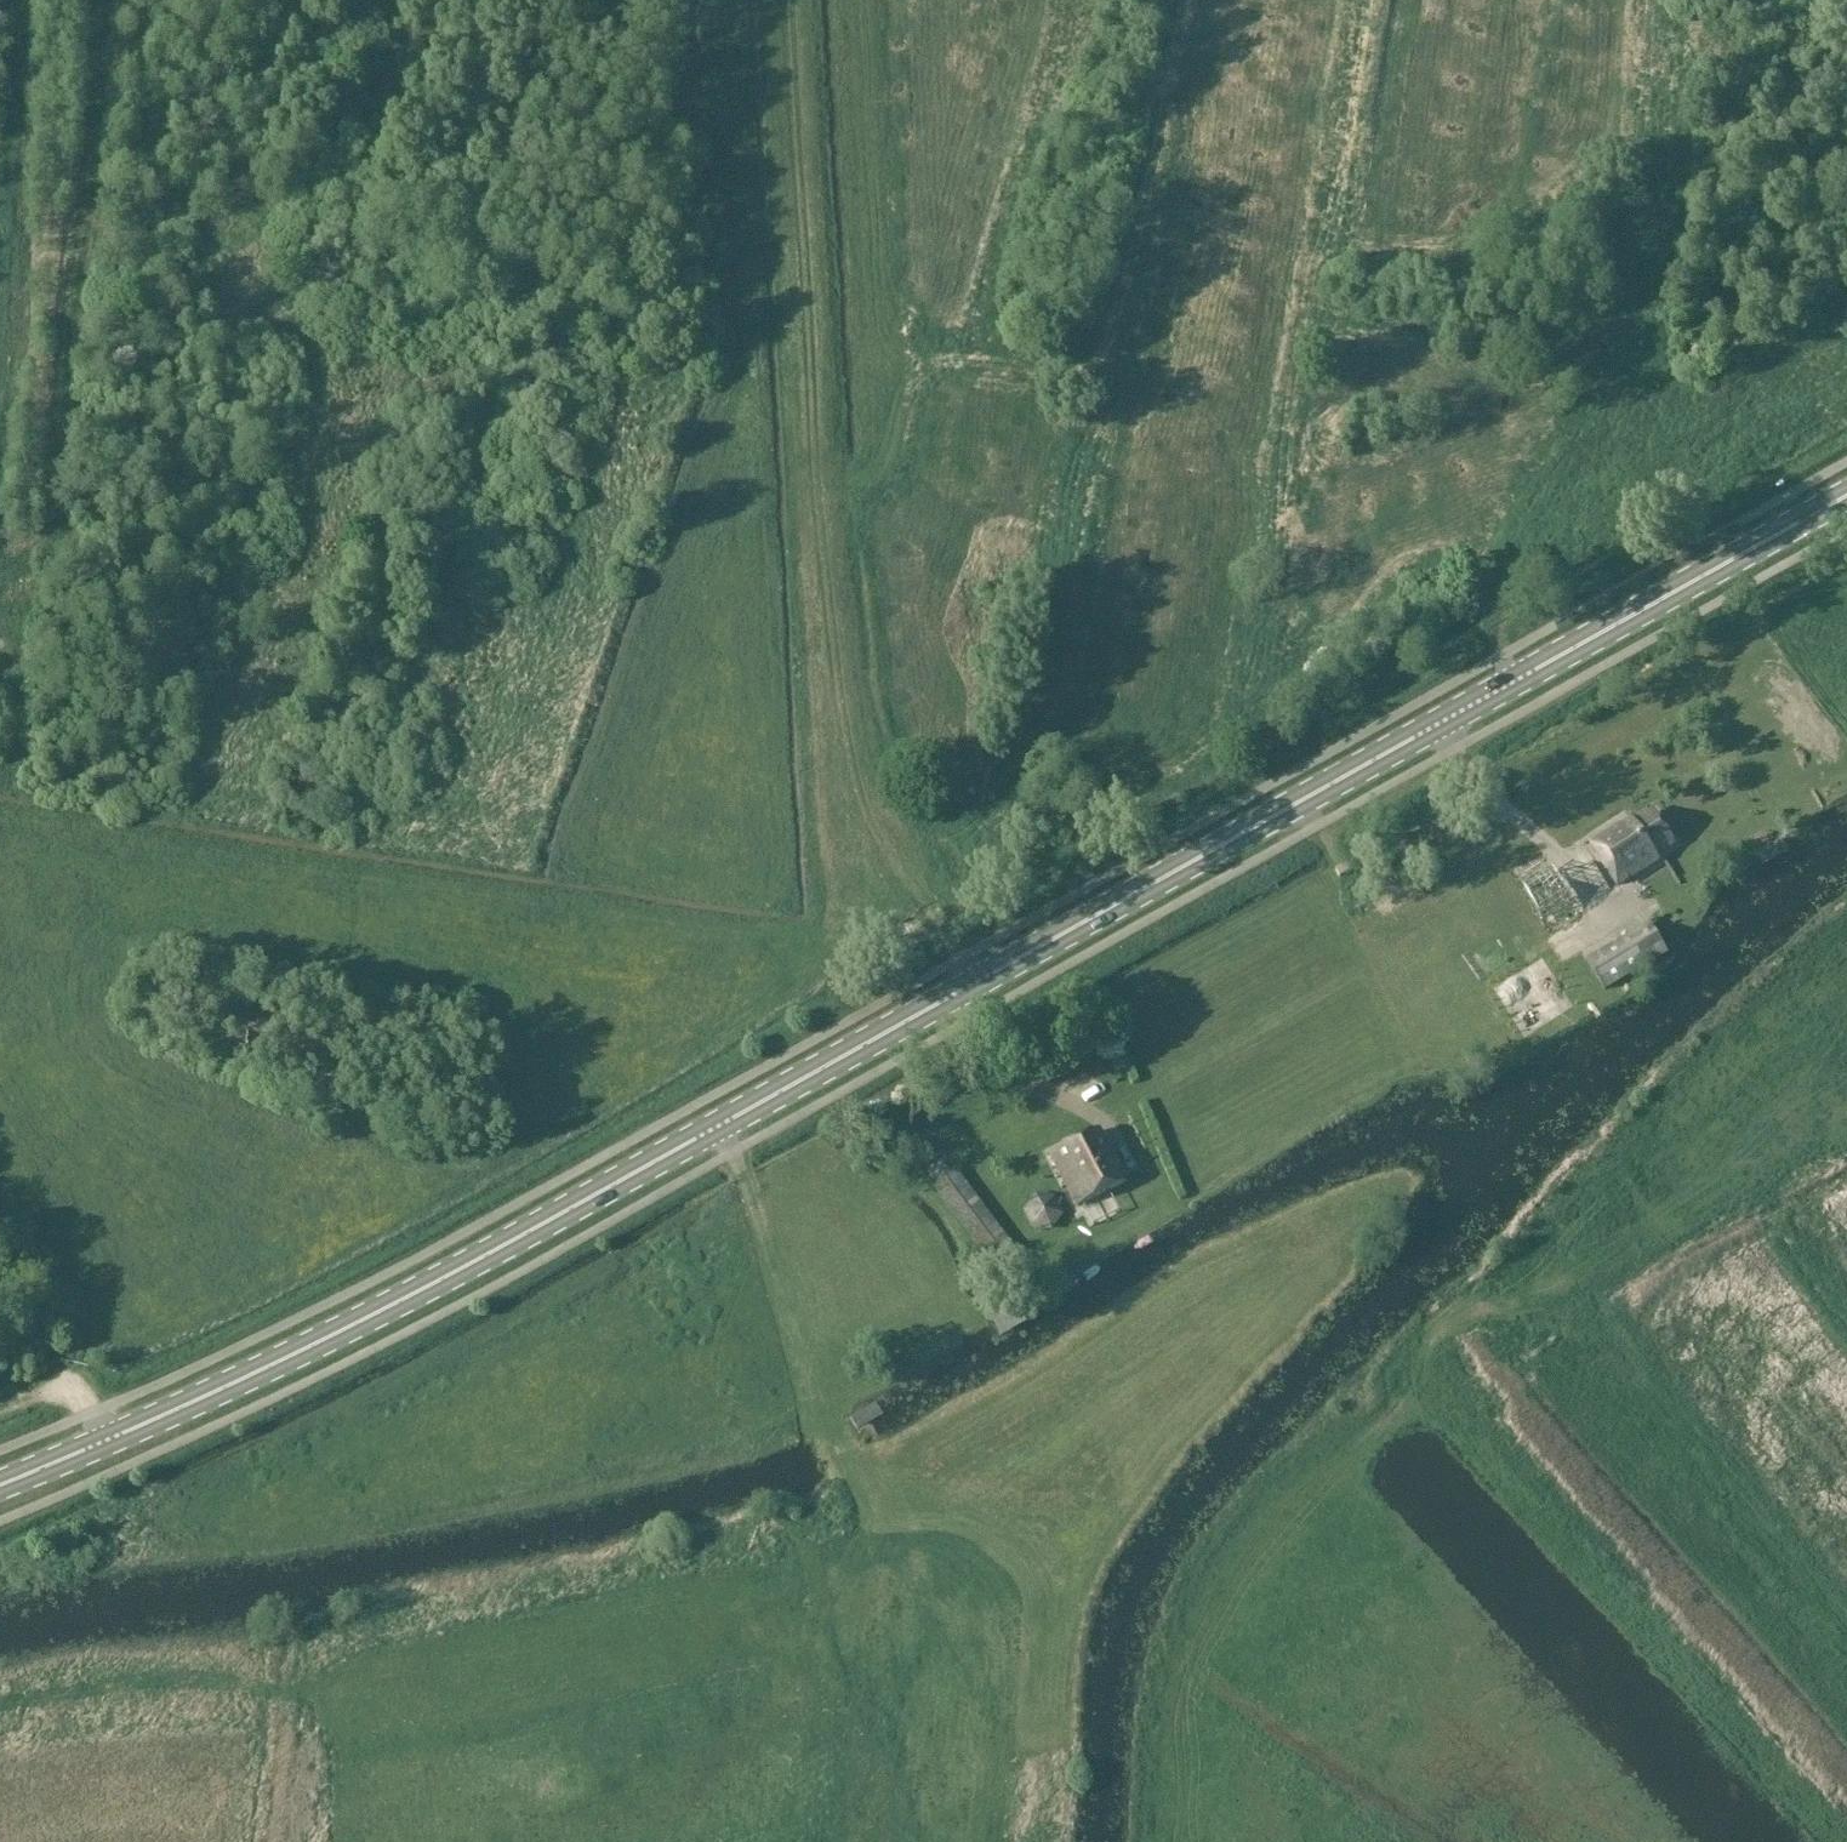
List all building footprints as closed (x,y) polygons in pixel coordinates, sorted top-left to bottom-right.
[(1624,824),(1592,844),(1618,885),(1650,864),(1647,860),(1675,842),(1655,811),(1627,828),(1624,824)] [(1541,853),(1512,872),(1553,936),(1582,918),(1541,853)] [(1347,866),(1335,871),(1339,878),(1350,873),(1347,866)] [(1667,951),(1650,922),(1587,959),(1604,988),(1667,951)] [(1098,1132),(1050,1157),(1077,1208),(1125,1183),(1098,1132)] [(934,1188),(992,1267),(1013,1251),(955,1173),(934,1188)] [(1034,1195),(1021,1212),(1031,1230),(1051,1233),(1064,1215),(1054,1197),(1034,1195)]
